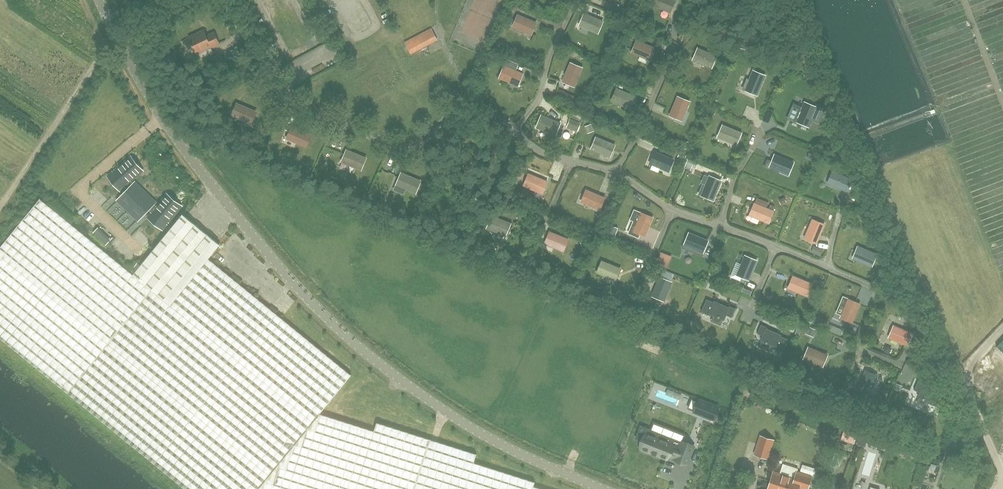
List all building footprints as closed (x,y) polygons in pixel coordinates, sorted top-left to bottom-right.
[(675,0),(674,0),(653,0),(651,4),(667,11),(669,6),(672,7),(675,0)] [(602,22),(584,14),(581,21),(584,22),(582,26),(597,33),(602,22)] [(533,30),(536,23),(518,15),(513,27),(529,33),(531,29),(533,30)] [(411,54),(437,40),(431,28),(404,42),(411,54)] [(206,37),(204,31),(189,37),(196,53),(210,47),(211,47),(219,44),(214,33),(206,37)] [(652,56),(655,49),(636,41),(631,53),(647,59),(649,55),(652,56)] [(716,56),(698,49),(695,56),(697,57),(695,61),(711,68),(716,56)] [(567,83),(574,86),(582,68),(571,63),(564,79),(568,81),(567,83)] [(519,81),(522,74),(504,66),(499,78),(515,85),(517,80),(519,81)] [(743,89),(757,94),(765,76),(753,71),(749,80),(747,79),(743,89)] [(213,93),(215,87),(209,85),(207,92),(213,93)] [(632,104),(635,97),(616,89),(611,101),(627,107),(629,103),(632,104)] [(678,97),(670,115),(677,118),(678,116),(683,118),(689,102),(678,97)] [(795,120),(808,126),(816,108),(804,103),(800,112),(798,111),(795,120)] [(256,112),(237,104),(232,115),(251,123),(256,112)] [(541,124),(539,128),(555,135),(561,137),(564,130),(558,128),(560,123),(542,116),(539,123),(541,124)] [(566,127),(577,131),(581,122),(570,118),(566,127)] [(738,140),(741,133),(722,125),(718,137),(734,144),(736,139),(738,140)] [(287,139),(306,147),(311,135),(292,127),(287,139)] [(611,152),(614,145),(596,137),(591,149),(607,156),(609,151),(611,152)] [(365,158),(347,150),(342,162),(360,170),(365,158)] [(673,160),(655,152),(652,159),(654,160),(652,164),(668,171),(673,160)] [(793,163),(774,155),(772,162),(774,163),(772,168),(788,174),(793,163)] [(120,190),(125,186),(128,189),(117,200),(128,210),(146,192),(135,182),(133,184),(130,181),(143,170),(131,157),(108,176),(120,190)] [(688,158),(685,167),(695,170),(698,162),(688,158)] [(832,180),(828,189),(837,193),(839,188),(846,191),(851,180),(833,172),(829,179),(832,180)] [(397,185),(415,193),(420,181),(402,173),(397,185)] [(544,189),(547,182),(529,174),(524,186),(540,192),(542,188),(544,189)] [(705,186),(703,185),(701,191),(699,194),(706,197),(713,200),(721,181),(709,177),(705,186)] [(604,198),(586,190),(583,197),(585,198),(584,203),(600,209),(604,198)] [(162,229),(181,206),(167,194),(157,207),(154,204),(156,202),(146,192),(128,210),(138,220),(149,209),(152,212),(148,217),(162,229)] [(542,488),(533,486),(534,482),(474,463),(476,454),(377,423),(374,431),(319,413),(351,375),(267,307),(202,254),(214,239),(186,216),(184,214),(142,266),(137,262),(129,271),(53,209),(45,203),(40,199),(0,248),(0,337),(186,488),(543,488),(542,488)] [(773,211),(754,203),(751,210),(754,211),(752,216),(768,223),(773,211)] [(638,233),(645,236),(652,218),(641,213),(634,229),(639,231),(638,233)] [(507,231),(510,224),(492,216),(487,228),(503,234),(505,230),(507,231)] [(809,240),(816,243),(824,225),(812,220),(806,236),(810,238),(809,240)] [(99,226),(93,232),(104,245),(110,239),(99,226)] [(568,240),(549,232),(547,239),(549,240),(547,245),(563,251),(568,240)] [(707,241),(689,233),(686,240),(689,241),(687,246),(703,252),(707,241)] [(876,254),(858,247),(855,254),(857,255),(855,259),(871,266),(876,254)] [(657,263),(668,267),(672,255),(661,251),(657,263)] [(742,277),(749,279),(756,261),(745,256),(738,272),(743,274),(742,277)] [(617,276),(620,269),(602,261),(597,273),(613,279),(615,275),(617,276)] [(659,277),(652,296),(659,299),(660,296),(664,298),(671,282),(659,277)] [(811,284),(793,277),(790,284),(792,285),(790,289),(806,296),(811,284)] [(898,284),(887,280),(885,287),(895,291),(898,284)] [(845,320),(852,323),(860,304),(848,299),(841,315),(846,317),(845,320)] [(715,318),(716,316),(724,319),(725,315),(732,317),(735,308),(729,306),(728,308),(716,303),(708,300),(703,312),(715,318)] [(771,345),(770,347),(782,352),(788,339),(780,336),(780,335),(767,329),(767,327),(761,325),(757,334),(763,336),(761,341),(771,345)] [(912,334),(893,326),(891,333),(893,334),(891,339),(907,345),(912,334)] [(824,362),(827,355),(808,347),(804,359),(820,365),(822,361),(824,362)] [(872,374),(865,371),(858,389),(869,394),(876,378),(871,376),(872,374)] [(926,384),(917,381),(914,390),(922,393),(920,398),(928,401),(927,403),(940,408),(945,395),(937,392),(937,391),(925,386),(926,384)] [(717,408),(699,400),(694,411),(713,419),(717,408)] [(640,448),(666,459),(668,454),(676,457),(675,459),(686,463),(693,446),(641,426),(636,438),(643,441),(640,448)] [(844,429),(841,440),(856,443),(858,432),(844,429)] [(775,440),(760,435),(753,455),(768,460),(775,440)] [(859,444),(867,445),(868,436),(860,435),(859,444)] [(768,488),(798,488),(799,488),(804,488),(807,488),(811,477),(797,472),(795,479),(773,472),(768,488)]
